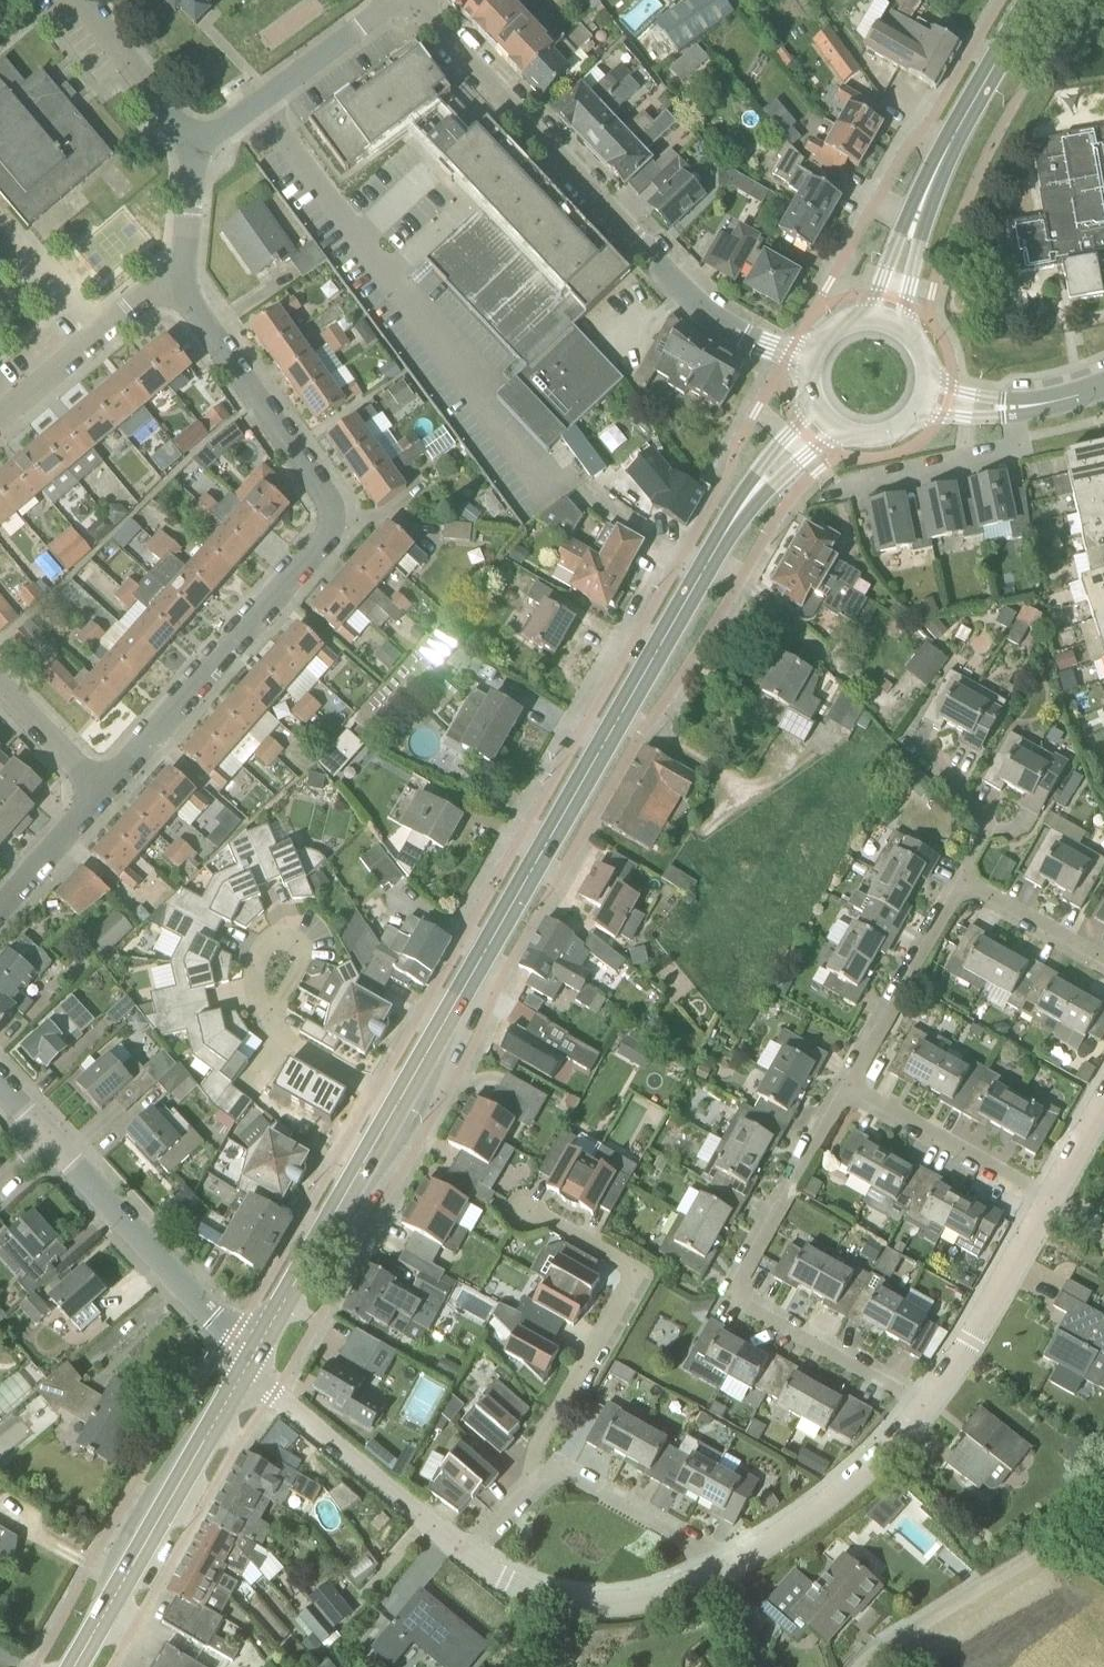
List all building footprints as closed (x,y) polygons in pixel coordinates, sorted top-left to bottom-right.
[(24,0),(0,0),(0,15),(24,0)] [(176,14),(181,9),(197,26),(198,25),(197,24),(211,10),(208,7),(213,2),(211,0),(163,0),(176,14)] [(448,1),(473,27),(501,0),(449,0),(448,1)] [(473,27),(524,80),(555,49),(508,0),(501,0),(473,27)] [(593,13),(602,6),(597,0),(584,0),(593,13)] [(724,0),(689,0),(659,21),(680,52),(735,15),(724,0)] [(922,3),(917,0),(898,0),(897,1),(903,5),(916,14),(922,3)] [(915,26),(898,14),(887,31),(922,51),(921,52),(949,68),(962,46),(918,21),(915,26)] [(587,20),(555,50),(555,49),(524,80),(543,100),(571,72),(565,66),(592,40),(587,34),(595,27),(587,20)] [(909,74),(930,86),(937,90),(949,68),(921,52),(922,51),(887,31),(878,26),(864,48),(909,74)] [(774,54),(783,48),(784,47),(775,35),(763,44),(772,56),(774,54)] [(403,60),(393,68),(390,65),(389,65),(390,66),(375,77),(377,80),(367,87),(364,84),(364,85),(349,96),(351,99),(341,106),(338,103),(338,104),(323,115),(323,114),(322,115),(325,118),(314,126),(313,127),(346,173),(452,94),(416,46),(401,57),(403,60)] [(688,54),(700,68),(709,60),(697,46),(688,54)] [(844,84),(861,71),(846,51),(829,64),(844,84)] [(0,63),(0,108),(71,191),(114,155),(69,102),(73,99),(63,88),(59,91),(42,71),(26,85),(5,60),(0,63)] [(621,66),(611,76),(610,75),(590,93),(583,86),(555,113),(573,132),(630,78),(632,76),(621,66)] [(612,117),(641,89),(630,78),(573,132),(590,150),(618,124),(612,117)] [(873,119),(879,109),(843,88),(836,99),(849,107),(838,127),(872,146),(884,125),(873,119)] [(676,103),(666,93),(657,101),(667,112),(676,103)] [(0,194),(29,227),(71,191),(0,108),(0,193),(0,194)] [(629,184),(639,196),(652,184),(664,172),(646,153),(683,119),(672,108),(667,114),(654,125),(608,169),(625,188),(629,184)] [(654,125),(644,113),(625,131),(618,124),(590,150),(608,169),(654,125)] [(527,369),(496,398),(548,453),(625,381),(574,327),(631,273),(529,164),(520,155),(489,122),(479,130),(466,143),(450,126),(428,146),(444,163),(438,168),(452,184),(458,178),(475,197),(484,206),(474,216),(426,261),(426,262),(527,369)] [(834,166),(843,172),(849,162),(859,168),(872,146),(838,127),(826,147),(813,139),(806,150),(816,156),(814,160),(832,170),(834,166)] [(792,128),(784,135),(794,147),(802,140),(792,128)] [(1103,292),(1103,130),(1097,131),(1063,136),(1044,140),(1047,157),(1035,159),(1041,192),(1040,192),(1044,218),(1012,224),(1021,274),(1063,266),(1070,303),(1103,297),(1103,295),(1103,292)] [(774,176),(790,185),(788,188),(802,196),(795,207),(827,225),(842,198),(815,183),(818,179),(799,169),(804,160),(787,144),(779,158),(782,160),(774,176)] [(671,229),(707,196),(685,173),(690,169),(679,158),(664,172),(652,184),(661,194),(649,206),(671,229)] [(725,191),(734,182),(725,174),(720,179),(720,185),(725,191)] [(291,259),(296,255),(260,205),(224,231),(256,276),(274,264),(277,269),(291,259)] [(780,234),(811,252),(827,225),(795,207),(780,234)] [(757,273),(748,288),(780,306),(798,275),(759,252),(765,242),(748,232),(757,217),(751,213),(731,246),(718,238),(703,263),(734,281),(743,265),(757,273)] [(305,278),(319,268),(326,263),(316,250),(296,265),(303,276),(305,278)] [(294,299),(251,329),(268,353),(295,334),(285,320),(301,309),(294,299)] [(711,349),(710,348),(682,326),(672,315),(652,351),(634,382),(647,389),(656,373),(671,382),(668,387),(684,396),(687,391),(720,409),(741,373),(739,366),(711,349)] [(371,330),(364,320),(355,327),(361,336),(371,330)] [(328,345),(345,333),(338,324),(322,336),(328,345)] [(336,355),(351,343),(345,333),(328,345),(336,355)] [(312,357),(295,334),(268,353),(285,376),(312,357)] [(169,386),(190,369),(166,340),(145,357),(169,386)] [(169,386),(145,357),(120,378),(144,407),(169,386)] [(312,357),(285,376),(301,399),(329,381),(312,357)] [(388,381),(401,372),(394,362),(381,370),(388,381)] [(153,419),(143,408),(144,407),(120,378),(94,400),(119,429),(120,428),(128,440),(153,419)] [(301,399),(318,423),(361,393),(354,383),(338,394),(329,381),(301,399)] [(400,406),(414,396),(404,381),(389,392),(400,406)] [(119,429),(94,400),(69,421),(74,427),(87,443),(93,450),(119,429)] [(223,405),(219,408),(210,414),(218,426),(232,418),(223,405)] [(373,443),(362,428),(378,416),(372,408),(356,419),(355,418),(328,438),(346,462),(373,443)] [(69,431),(64,425),(43,442),(67,471),(88,454),(82,448),(87,443),(74,427),(69,431)] [(202,442),(191,428),(174,443),(186,456),(202,442)] [(362,485),(379,509),(406,489),(397,476),(428,454),(433,462),(456,446),(443,428),(421,443),(422,444),(404,455),(390,466),(389,466),(362,485)] [(565,441),(585,468),(599,459),(578,431),(565,441)] [(422,444),(421,443),(414,434),(398,445),(404,455),(422,444)] [(18,463),(42,492),(54,506),(79,485),(67,471),(43,442),(18,463)] [(207,472),(209,471),(225,455),(212,442),(194,461),(207,472)] [(389,466),(373,443),(346,462),(362,485),(389,466)] [(1065,455),(1070,475),(1103,468),(1103,446),(1065,455)] [(651,507),(686,527),(687,527),(706,493),(671,473),(670,475),(651,451),(628,472),(654,502),(651,507)] [(163,475),(170,468),(158,454),(151,460),(163,475)] [(17,513),(42,492),(18,463),(0,478),(0,493),(17,513)] [(234,497),(245,506),(245,507),(271,530),(290,507),(278,496),(287,486),(263,465),(234,497)] [(1074,495),(1103,488),(1103,468),(1070,475),(1074,495)] [(981,530),(1011,524),(1014,540),(1031,536),(1030,525),(1025,490),(1008,493),(1005,477),(972,484),(976,508),(981,530)] [(959,512),(954,488),(921,495),(924,511),(930,541),(963,534),(964,540),(982,536),(981,530),(976,508),(959,512)] [(1078,515),(1103,509),(1103,488),(1074,495),(1078,515)] [(17,513),(0,493),(0,528),(17,513)] [(198,504),(212,516),(213,516),(221,507),(206,494),(198,504)] [(930,541),(924,511),(907,515),(903,499),(870,506),(880,553),(913,546),(914,552),(933,547),(930,541)] [(537,522),(572,540),(585,519),(567,500),(537,522)] [(474,526),(483,515),(468,503),(460,514),(474,526)] [(205,524),(212,516),(198,504),(190,511),(205,524)] [(105,515),(105,516),(115,528),(129,515),(121,507),(111,506),(103,513),(105,515)] [(252,551),(271,530),(245,507),(226,528),(252,551)] [(1078,515),(1083,535),(1103,530),(1103,509),(1078,515)] [(115,528),(105,516),(87,532),(99,544),(115,528)] [(473,526),(446,523),(444,540),(471,543),(473,526)] [(429,559),(389,524),(369,545),(396,568),(395,569),(407,579),(418,566),(420,568),(429,559)] [(625,577),(642,545),(607,526),(595,549),(605,555),(601,563),(625,577)] [(226,528),(207,549),(233,572),(252,551),(226,528)] [(838,539),(823,530),(820,536),(807,528),(790,556),(852,592),(862,575),(828,556),(838,539)] [(123,550),(132,541),(120,530),(112,539),(123,550)] [(1083,535),(1087,554),(1103,550),(1103,530),(1083,535)] [(160,546),(175,559),(182,550),(167,537),(160,546)] [(70,572),(93,552),(82,539),(59,560),(70,572)] [(573,589),(607,608),(609,605),(615,609),(622,596),(616,592),(625,577),(601,563),(590,557),(593,553),(569,540),(555,564),(579,578),(573,589)] [(1046,554),(1044,544),(1034,545),(1035,555),(1046,554)] [(396,568),(369,545),(351,566),(377,590),(377,589),(395,569),(396,568)] [(195,615),(214,594),(188,571),(174,560),(175,559),(160,546),(152,554),(167,567),(156,579),(155,580),(168,591),(195,615)] [(524,562),(529,552),(518,547),(513,557),(524,562)] [(233,572),(207,549),(188,571),(214,594),(233,572)] [(1087,554),(1092,575),(1103,572),(1103,550),(1087,554)] [(868,601),(852,592),(790,556),(774,585),(775,586),(772,591),(800,607),(797,611),(798,619),(802,622),(808,624),(812,623),(817,620),(818,617),(822,618),(826,611),(838,619),(840,615),(854,624),(868,601)] [(52,581),(63,572),(52,559),(41,568),(52,581)] [(510,571),(508,565),(501,564),(497,569),(499,575),(505,576),(510,571)] [(351,566),(331,588),(366,619),(367,619),(379,630),(390,618),(397,623),(396,624),(405,632),(414,624),(406,616),(390,602),(390,601),(377,589),(377,590),(351,566)] [(1103,596),(1103,572),(1092,575),(1093,578),(1083,582),(1089,601),(1103,596)] [(140,589),(129,580),(122,589),(132,598),(140,589)] [(41,581),(36,586),(44,596),(50,591),(41,581)] [(528,600),(543,608),(525,638),(555,655),(575,620),(552,607),(558,596),(537,583),(528,600)] [(29,609),(44,596),(36,586),(34,584),(19,597),(29,609)] [(331,588),(312,610),(352,645),(360,636),(355,632),(366,619),(331,588)] [(114,597),(130,610),(137,602),(132,598),(122,589),(114,597)] [(140,589),(132,598),(137,602),(150,613),(176,637),(195,615),(168,591),(157,603),(140,589)] [(390,602),(406,616),(413,608),(397,593),(390,601),(390,602)] [(1103,618),(1103,596),(1089,601),(1095,621),(1103,618)] [(10,607),(2,597),(0,599),(0,616),(10,607)] [(878,610),(868,604),(861,617),(870,623),(878,610)] [(1028,629),(1029,628),(1042,636),(1042,616),(1025,606),(1017,622),(1028,629)] [(0,634),(19,618),(10,607),(0,616),(0,634)] [(150,613),(143,621),(132,634),(131,635),(157,658),(176,637),(150,613)] [(934,642),(948,630),(938,618),(924,631),(934,642)] [(1103,639),(1103,618),(1095,621),(1101,640),(1103,639)] [(99,645),(107,636),(92,622),(84,632),(99,645)] [(331,669),(339,660),(299,625),(279,647),(305,670),(317,657),(331,669)] [(419,642),(427,632),(420,625),(411,634),(419,642)] [(14,637),(27,650),(36,642),(23,628),(14,637)] [(444,710),(446,708),(461,692),(437,671),(461,645),(437,630),(356,722),(376,740),(421,689),(444,710)] [(92,653),(99,645),(84,632),(82,634),(77,640),(78,640),(92,653)] [(131,635),(112,656),(138,680),(157,658),(131,635)] [(904,670),(928,687),(949,659),(925,641),(904,670)] [(404,657),(389,643),(376,657),(391,671),(404,657)] [(286,692),(305,670),(279,647),(260,669),(286,692)] [(1074,653),(1056,659),(1060,672),(1078,666),(1074,653)] [(112,656),(93,678),(119,701),(138,680),(112,656)] [(763,692),(790,708),(778,729),(805,744),(816,725),(810,722),(821,703),(812,698),(817,688),(821,679),(783,657),(763,692)] [(1049,676),(1055,665),(1042,659),(1037,670),(1049,676)] [(56,662),(43,675),(70,704),(74,700),(100,722),(119,701),(93,678),(82,689),(75,682),(56,662)] [(268,713),(286,692),(260,669),(241,690),(268,713)] [(951,670),(923,720),(941,730),(946,722),(956,728),(979,687),(951,670)] [(1065,693),(1078,689),(1072,671),(1059,675),(1065,693)] [(961,741),(980,752),(1007,703),(979,687),(956,728),(965,733),(961,741)] [(222,711),(248,734),(268,713),(241,690),(222,711)] [(446,738),(464,749),(492,765),(523,712),(494,695),(492,700),(475,690),(446,738)] [(842,693),(826,718),(849,732),(865,707),(842,693)] [(323,708),(308,695),(300,704),(314,717),(323,708)] [(300,704),(293,712),(307,725),(314,717),(300,704)] [(229,756),(248,734),(222,711),(203,733),(229,756)] [(864,713),(857,725),(866,730),(873,718),(864,713)] [(320,762),(331,773),(361,740),(349,729),(320,762)] [(1012,732),(983,782),(1002,792),(1006,785),(1016,790),(1040,749),(1012,732)] [(203,733),(184,754),(224,790),(232,781),(217,769),(229,756),(203,733)] [(270,737),(262,746),(276,760),(285,751),(270,737)] [(269,767),(276,760),(262,746),(255,754),(269,767)] [(602,823),(603,823),(651,851),(669,820),(677,807),(677,808),(683,799),(687,801),(700,779),(645,747),(602,823)] [(1021,803),(1040,814),(1068,765),(1040,749),(1016,790),(1025,795),(1021,803)] [(0,764),(0,778),(1,778),(6,783),(5,784),(34,810),(40,803),(32,796),(43,784),(16,760),(13,764),(6,758),(0,764)] [(177,815),(191,826),(202,814),(211,805),(171,769),(151,792),(177,815)] [(1066,788),(1074,793),(1083,777),(1075,773),(1066,788)] [(323,792),(327,777),(311,774),(307,788),(323,792)] [(25,830),(33,821),(28,817),(34,810),(5,784),(0,790),(0,808),(25,830)] [(1074,793),(1066,788),(1063,793),(1058,802),(1057,804),(1065,809),(1074,793)] [(1058,802),(1063,793),(1058,790),(1053,800),(1058,802)] [(158,836),(177,815),(151,792),(132,813),(158,836)] [(444,849),(462,818),(422,795),(404,827),(416,833),(411,842),(426,851),(432,842),(444,849)] [(5,843),(12,834),(17,839),(25,830),(0,808),(0,838),(5,843)] [(220,825),(231,835),(242,823),(226,809),(215,821),(220,825)] [(158,836),(132,813),(114,834),(140,857),(158,836)] [(248,834),(269,883),(281,878),(285,888),(288,887),(293,899),(315,898),(307,879),(326,860),(323,857),(316,853),(306,851),(301,852),(295,853),(291,844),(279,850),(268,826),(248,834)] [(1081,846),(1051,829),(1034,859),(1024,879),(1043,889),(1047,882),(1058,888),(1081,846)] [(215,878),(255,921),(265,912),(259,899),(262,898),(258,888),(269,883),(248,834),(247,831),(230,846),(239,867),(215,878)] [(940,858),(906,839),(895,833),(874,870),(882,874),(913,892),(923,873),(929,876),(940,858)] [(114,834),(94,856),(134,891),(142,882),(137,878),(149,864),(140,857),(114,834)] [(197,852),(181,839),(173,847),(188,860),(197,852)] [(393,888),(406,877),(380,844),(361,860),(384,889),(390,884),(393,888)] [(1080,911),(1103,868),(1103,859),(1081,846),(1058,888),(1066,892),(1062,900),(1080,911)] [(180,869),(188,860),(173,847),(165,856),(180,869)] [(641,899),(626,890),(639,867),(616,854),(606,870),(598,865),(584,890),(591,894),(587,901),(605,911),(596,928),(616,939),(618,935),(632,942),(646,918),(634,911),(641,899)] [(670,866),(662,879),(688,894),(697,883),(670,866)] [(112,893),(100,883),(84,868),(57,897),(80,917),(112,893)] [(1005,888),(1011,875),(997,868),(990,880),(1005,888)] [(330,885),(322,871),(310,880),(317,894),(330,885)] [(902,910),(913,892),(882,874),(868,898),(872,900),(865,913),(898,932),(908,914),(902,910)] [(168,907),(217,932),(223,921),(232,926),(234,923),(246,929),(255,921),(215,878),(203,901),(182,890),(166,905),(168,906),(168,907)] [(442,894),(438,884),(427,888),(431,898),(442,894)] [(697,898),(691,892),(685,898),(692,904),(697,898)] [(168,907),(168,906),(166,905),(165,905),(154,915),(151,918),(147,921),(163,929),(165,920),(168,907)] [(1096,919),(1103,924),(1103,905),(1096,919)] [(132,916),(141,927),(147,921),(151,918),(142,907),(132,916)] [(172,963),(231,970),(232,957),(220,951),(221,948),(212,944),(217,932),(168,907),(165,920),(163,929),(166,931),(183,940),(174,960),(172,963)] [(90,938),(106,956),(133,930),(117,913),(90,938)] [(888,950),(898,932),(865,913),(858,925),(855,924),(851,930),(838,922),(828,940),(841,948),(871,965),(882,946),(888,950)] [(452,941),(439,934),(436,932),(439,927),(425,919),(422,924),(409,917),(401,933),(388,927),(379,946),(379,947),(432,976),(452,941)] [(529,950),(586,985),(592,974),(582,968),(591,954),(616,973),(627,961),(611,950),(592,935),(585,946),(574,937),(575,935),(547,919),(529,950)] [(412,980),(423,987),(425,988),(432,976),(379,947),(379,946),(367,926),(354,951),(364,970),(366,972),(363,979),(385,990),(391,978),(407,987),(412,980)] [(971,926),(952,959),(966,966),(963,970),(988,984),(1005,953),(986,943),(990,937),(971,926)] [(861,984),(871,965),(841,948),(827,972),(821,968),(813,982),(856,1006),(867,987),(861,984)] [(24,963),(23,962),(0,990),(0,1031),(17,1010),(25,1016),(35,1004),(22,993),(37,976),(41,979),(53,964),(42,949),(24,963)] [(529,950),(520,967),(533,975),(526,986),(532,990),(554,1002),(564,985),(580,994),(581,995),(577,1001),(590,1008),(599,994),(595,990),(594,991),(586,985),(529,950)] [(23,962),(9,951),(0,961),(0,990),(23,962)] [(988,984),(1008,996),(1003,1002),(1020,1012),(1045,968),(1027,958),(1024,964),(1005,953),(988,984)] [(322,976),(326,964),(317,962),(316,962),(316,961),(315,961),(314,961),(313,962),(312,962),(312,963),(312,964),(306,974),(313,978),(322,976)] [(389,1030),(388,1030),(390,1023),(386,1021),(392,1011),(355,990),(361,978),(352,961),(335,970),(319,999),(331,1006),(385,1037),(389,1030)] [(154,1004),(157,1015),(209,1003),(206,991),(216,988),(215,986),(229,982),(231,970),(172,963),(173,966),(177,988),(158,993),(152,994),(154,1004)] [(1056,1035),(1061,1025),(1078,994),(1060,984),(1063,978),(1045,968),(1020,1012),(1042,1024),(1041,1027),(1056,1035)] [(785,996),(793,983),(779,976),(772,989),(785,996)] [(1101,1042),(1103,1037),(1103,1001),(1101,999),(1097,1005),(1078,994),(1061,1025),(1085,1039),(1088,1034),(1101,1042)] [(524,1005),(538,1013),(543,1003),(530,995),(524,1005)] [(39,1059),(48,1069),(71,1048),(67,1043),(79,1032),(81,1034),(95,1021),(73,997),(59,1010),(46,1022),(49,1024),(22,1049),(35,1063),(39,1059)] [(127,997),(106,1016),(116,1026),(136,1008),(127,997)] [(194,1056),(243,1023),(236,1013),(223,1016),(222,1013),(212,1015),(209,1003),(157,1015),(146,1018),(161,1037),(188,1031),(194,1056)] [(138,1008),(146,1018),(157,1015),(154,1004),(138,1008)] [(375,1048),(380,1043),(381,1043),(385,1037),(331,1006),(325,1031),(307,1021),(300,1033),(334,1052),(340,1041),(366,1056),(372,1046),(375,1048)] [(501,1048),(508,1053),(501,1065),(509,1074),(518,1066),(521,1060),(554,1079),(566,1057),(592,1072),(602,1055),(569,1036),(570,1034),(549,1022),(549,1021),(537,1014),(527,1032),(514,1025),(501,1048)] [(656,1037),(666,1023),(655,1015),(645,1029),(656,1037)] [(215,1108),(231,1087),(249,1063),(238,1055),(244,1047),(242,1045),(250,1034),(243,1023),(194,1056),(215,1072),(202,1089),(215,1108)] [(1005,1041),(1011,1029),(1003,1024),(995,1026),(991,1033),(1005,1041)] [(969,1034),(981,1040),(986,1031),(974,1025),(969,1034)] [(946,1058),(933,1051),(938,1041),(913,1029),(888,1073),(906,1083),(910,1077),(929,1088),(946,1058)] [(777,1044),(784,1048),(770,1072),(802,1090),(812,1071),(818,1074),(829,1055),(785,1031),(777,1044)] [(728,1037),(719,1033),(716,1040),(725,1045),(728,1037)] [(639,1044),(629,1038),(628,1038),(618,1056),(628,1062),(639,1044)] [(144,1069),(133,1057),(121,1068),(110,1055),(77,1085),(101,1112),(132,1083),(144,1096),(158,1084),(177,1066),(164,1051),(144,1069)] [(944,1104),(962,1115),(987,1070),(950,1051),(946,1058),(929,1088),(947,1098),(944,1104)] [(303,1107),(320,1077),(291,1060),(274,1090),(303,1107)] [(1086,1063),(1077,1079),(1088,1085),(1096,1069),(1086,1063)] [(180,1103),(199,1087),(181,1064),(158,1084),(170,1096),(172,1095),(180,1103)] [(707,1081),(712,1071),(701,1066),(697,1076),(707,1081)] [(1020,1099),(1004,1089),(1005,1083),(1005,1081),(1003,1079),(987,1070),(962,1115),(980,1125),(983,1119),(1002,1129),(1020,1099)] [(791,1108),(802,1090),(770,1072),(757,1097),(761,1099),(754,1111),(787,1129),(797,1112),(791,1108)] [(320,1077),(303,1107),(332,1123),(349,1093),(320,1077)] [(231,1087),(215,1108),(226,1116),(242,1095),(231,1087)] [(462,1121),(502,1144),(516,1121),(524,1102),(498,1087),(488,1105),(475,1098),(462,1121)] [(1061,1112),(1024,1091),(1020,1099),(1002,1129),(1021,1140),(1018,1146),(1036,1156),(1061,1112)] [(226,1116),(236,1124),(237,1125),(253,1103),(242,1095),(226,1116)] [(574,1112),(579,1102),(569,1095),(566,1101),(568,1109),(574,1112)] [(777,1148),(787,1129),(754,1111),(744,1104),(723,1141),(760,1163),(771,1144),(777,1148)] [(170,1175),(186,1160),(204,1144),(181,1118),(177,1122),(163,1107),(154,1115),(152,1113),(129,1134),(156,1164),(158,1162),(170,1175)] [(674,1130),(679,1121),(670,1117),(666,1126),(674,1130)] [(489,1167),(502,1144),(462,1121),(449,1144),(462,1151),(452,1169),(479,1183),(489,1166),(489,1167)] [(248,1152),(302,1182),(306,1176),(305,1175),(307,1168),(303,1166),(309,1157),(287,1144),(294,1132),(277,1122),(248,1152)] [(569,1205),(593,1162),(571,1149),(577,1139),(563,1131),(539,1173),(552,1181),(547,1189),(560,1196),(564,1201),(569,1205)] [(855,1131),(837,1163),(850,1171),(848,1175),(872,1188),(889,1158),(870,1147),(874,1141),(855,1131)] [(702,1178),(713,1184),(746,1203),(756,1185),(750,1182),(760,1163),(723,1141),(702,1178)] [(602,1147),(593,1162),(569,1205),(575,1207),(581,1209),(594,1216),(599,1207),(611,1214),(638,1167),(602,1147)] [(253,1200),(267,1209),(273,1199),(274,1196),(283,1202),(289,1192),(293,1194),(298,1188),(299,1189),(302,1182),(248,1152),(238,1192),(253,1200)] [(664,1172),(671,1161),(660,1155),(654,1166),(664,1172)] [(872,1188),(895,1202),(894,1205),(907,1212),(929,1172),(911,1162),(908,1168),(889,1158),(872,1188)] [(468,1202),(472,1196),(489,1205),(496,1193),(479,1183),(452,1169),(442,1187),(429,1179),(416,1202),(456,1225),(469,1202),(468,1202)] [(945,1229),(963,1199),(944,1189),(947,1183),(929,1172),(907,1212),(904,1217),(929,1231),(933,1223),(945,1229)] [(816,1198),(823,1184),(809,1177),(803,1191),(816,1198)] [(736,1221),(746,1203),(713,1184),(706,1197),(691,1188),(677,1213),(680,1215),(719,1237),(729,1218),(736,1221)] [(159,1210),(161,1213),(170,1223),(197,1200),(186,1186),(159,1210)] [(955,1246),(959,1248),(978,1259),(1003,1214),(985,1204),(981,1210),(963,1199),(945,1229),(960,1238),(955,1246)] [(225,1220),(243,1230),(261,1240),(263,1236),(278,1244),(291,1223),(267,1209),(253,1200),(244,1215),(232,1208),(225,1220)] [(442,1248),(455,1255),(469,1232),(456,1225),(416,1202),(402,1225),(416,1232),(405,1250),(432,1265),(442,1248)] [(0,1237),(0,1247),(12,1261),(24,1272),(41,1256),(51,1267),(68,1252),(34,1214),(12,1235),(7,1230),(0,1237)] [(212,1214),(206,1225),(199,1236),(261,1272),(278,1244),(263,1236),(261,1240),(243,1230),(225,1220),(225,1221),(212,1214)] [(659,1252),(704,1277),(714,1259),(708,1255),(719,1237),(680,1215),(659,1252)] [(885,1247),(871,1238),(861,1255),(875,1263),(885,1247)] [(599,1263),(564,1243),(556,1258),(559,1259),(547,1281),(589,1305),(592,1299),(593,1293),(600,1281),(591,1276),(599,1263)] [(804,1252),(790,1245),(772,1278),(791,1288),(794,1282),(813,1293),(830,1263),(806,1249),(804,1252)] [(875,1269),(889,1278),(901,1257),(888,1249),(875,1269)] [(854,1276),(830,1263),(813,1293),(832,1303),(828,1309),(846,1319),(865,1287),(852,1279),(854,1276)] [(414,1286),(408,1298),(392,1289),(397,1281),(369,1265),(355,1289),(409,1320),(429,1331),(444,1303),(414,1286)] [(59,1295),(52,1300),(80,1332),(99,1315),(90,1306),(104,1292),(85,1270),(72,1281),(68,1276),(53,1288),(55,1290),(59,1295)] [(422,1273),(414,1286),(444,1303),(451,1289),(422,1273)] [(960,1283),(970,1289),(976,1279),(966,1273),(960,1283)] [(904,1304),(887,1295),(892,1286),(872,1274),(865,1287),(846,1319),(864,1329),(868,1323),(886,1334),(904,1304)] [(1085,1306),(1092,1294),(1069,1280),(1054,1307),(1068,1315),(1044,1358),(1084,1381),(1085,1380),(1099,1387),(1103,1379),(1103,1317),(1085,1306)] [(586,1310),(589,1305),(547,1281),(534,1303),(525,1298),(517,1312),(558,1335),(565,1322),(574,1327),(581,1315),(586,1310)] [(355,1289),(343,1311),(369,1326),(373,1320),(389,1329),(401,1335),(409,1320),(355,1289)] [(37,1327),(52,1312),(46,1305),(35,1293),(30,1298),(19,1308),(37,1327)] [(921,1361),(939,1329),(926,1321),(928,1318),(904,1304),(886,1334),(905,1345),(902,1351),(921,1361)] [(560,1353),(551,1348),(558,1335),(517,1312),(517,1313),(500,1305),(494,1317),(515,1338),(506,1353),(521,1362),(543,1384),(545,1383),(547,1380),(548,1378),(550,1375),(551,1371),(553,1365),(560,1353)] [(730,1330),(711,1320),(693,1352),(706,1360),(704,1364),(728,1378),(746,1347),(727,1336),(730,1330)] [(364,1383),(362,1382),(383,1345),(358,1330),(337,1367),(331,1364),(315,1391),(335,1402),(332,1408),(371,1431),(384,1408),(358,1393),(364,1383)] [(764,1357),(746,1347),(728,1378),(752,1392),(755,1388),(767,1395),(786,1362),(768,1351),(764,1357)] [(454,1381),(462,1368),(443,1358),(436,1372),(454,1381)] [(803,1372),(786,1362),(767,1395),(780,1402),(778,1406),(802,1419),(819,1388),(800,1378),(803,1372)] [(88,1450),(112,1464),(122,1446),(116,1442),(143,1396),(116,1380),(102,1404),(74,1388),(81,1383),(68,1366),(40,1390),(53,1406),(62,1399),(95,1418),(81,1442),(88,1450)] [(494,1373),(504,1382),(510,1375),(500,1366),(494,1373)] [(517,1425),(530,1410),(497,1381),(483,1397),(486,1400),(466,1423),(499,1452),(520,1428),(517,1425)] [(829,1429),(851,1442),(854,1436),(856,1437),(861,1427),(864,1428),(873,1411),(841,1393),(838,1399),(819,1388),(802,1419),(826,1433),(829,1429)] [(715,1402),(709,1412),(722,1420),(728,1409),(715,1402)] [(645,1427),(607,1406),(586,1443),(605,1453),(608,1447),(627,1458),(645,1427)] [(980,1491),(1001,1464),(1013,1473),(1032,1448),(981,1408),(961,1433),(967,1438),(946,1464),(980,1491)] [(709,1426),(712,1420),(702,1413),(695,1424),(701,1428),(709,1426)] [(443,1432),(448,1421),(440,1414),(433,1428),(443,1432)] [(761,1441),(767,1427),(754,1421),(748,1435),(761,1441)] [(668,1441),(645,1427),(627,1458),(646,1468),(642,1474),(661,1485),(680,1452),(666,1444),(668,1441)] [(718,1469),(696,1457),(700,1449),(699,1442),(688,1436),(680,1452),(661,1485),(678,1494),(682,1488),(700,1499),(718,1469)] [(445,1459),(433,1481),(428,1491),(459,1514),(472,1499),(473,1500),(495,1476),(462,1446),(449,1461),(445,1459)] [(277,1471),(246,1453),(234,1474),(266,1492),(263,1496),(272,1501),(272,1502),(281,1508),(291,1491),(313,1505),(322,1487),(299,1474),(291,1488),(273,1477),(277,1471)] [(824,1477),(831,1464),(817,1456),(810,1469),(824,1477)] [(736,1468),(731,1476),(718,1469),(700,1499),(719,1509),(716,1515),(735,1526),(760,1482),(736,1468)] [(262,1548),(273,1528),(261,1521),(272,1502),(272,1501),(263,1496),(266,1492),(234,1474),(215,1508),(251,1528),(246,1536),(256,1541),(254,1544),(262,1548)] [(878,1526),(899,1501),(908,1491),(897,1482),(867,1516),(878,1526)] [(343,1484),(328,1494),(343,1514),(361,1501),(343,1484)] [(774,1494),(760,1503),(768,1514),(781,1504),(774,1494)] [(84,1508),(73,1508),(73,1521),(84,1521),(84,1508)] [(251,1528),(215,1508),(207,1523),(240,1542),(237,1547),(252,1563),(269,1583),(285,1569),(270,1553),(262,1548),(254,1544),(256,1541),(246,1536),(251,1528)] [(230,1566),(228,1570),(243,1578),(252,1563),(237,1547),(240,1542),(207,1523),(193,1547),(230,1566)] [(3,1565),(18,1539),(0,1528),(0,1563),(3,1565)] [(181,1569),(232,1597),(233,1597),(240,1584),(225,1576),(228,1570),(230,1566),(193,1547),(181,1569)] [(369,1554),(344,1573),(358,1591),(379,1567),(369,1554)] [(844,1557),(817,1588),(798,1571),(764,1610),(784,1628),(796,1615),(827,1641),(860,1604),(863,1607),(880,1587),(844,1557)] [(181,1569),(169,1591),(178,1596),(220,1619),(232,1597),(181,1569)] [(337,1629),(354,1614),(328,1584),(309,1600),(314,1606),(316,1605),(337,1629)] [(402,1656),(413,1642),(443,1666),(470,1666),(488,1646),(422,1591),(374,1650),(393,1666),(402,1656)] [(178,1596),(163,1624),(233,1662),(240,1650),(215,1637),(224,1622),(220,1619),(178,1596)] [(300,1618),(314,1635),(323,1646),(337,1633),(335,1630),(337,1629),(316,1605),(314,1606),(300,1618)] [(779,1631),(774,1637),(777,1640),(783,1634),(779,1631)] [(303,1646),(315,1658),(325,1649),(314,1636),(303,1646)] [(166,1646),(153,1666),(201,1666),(166,1646)]
